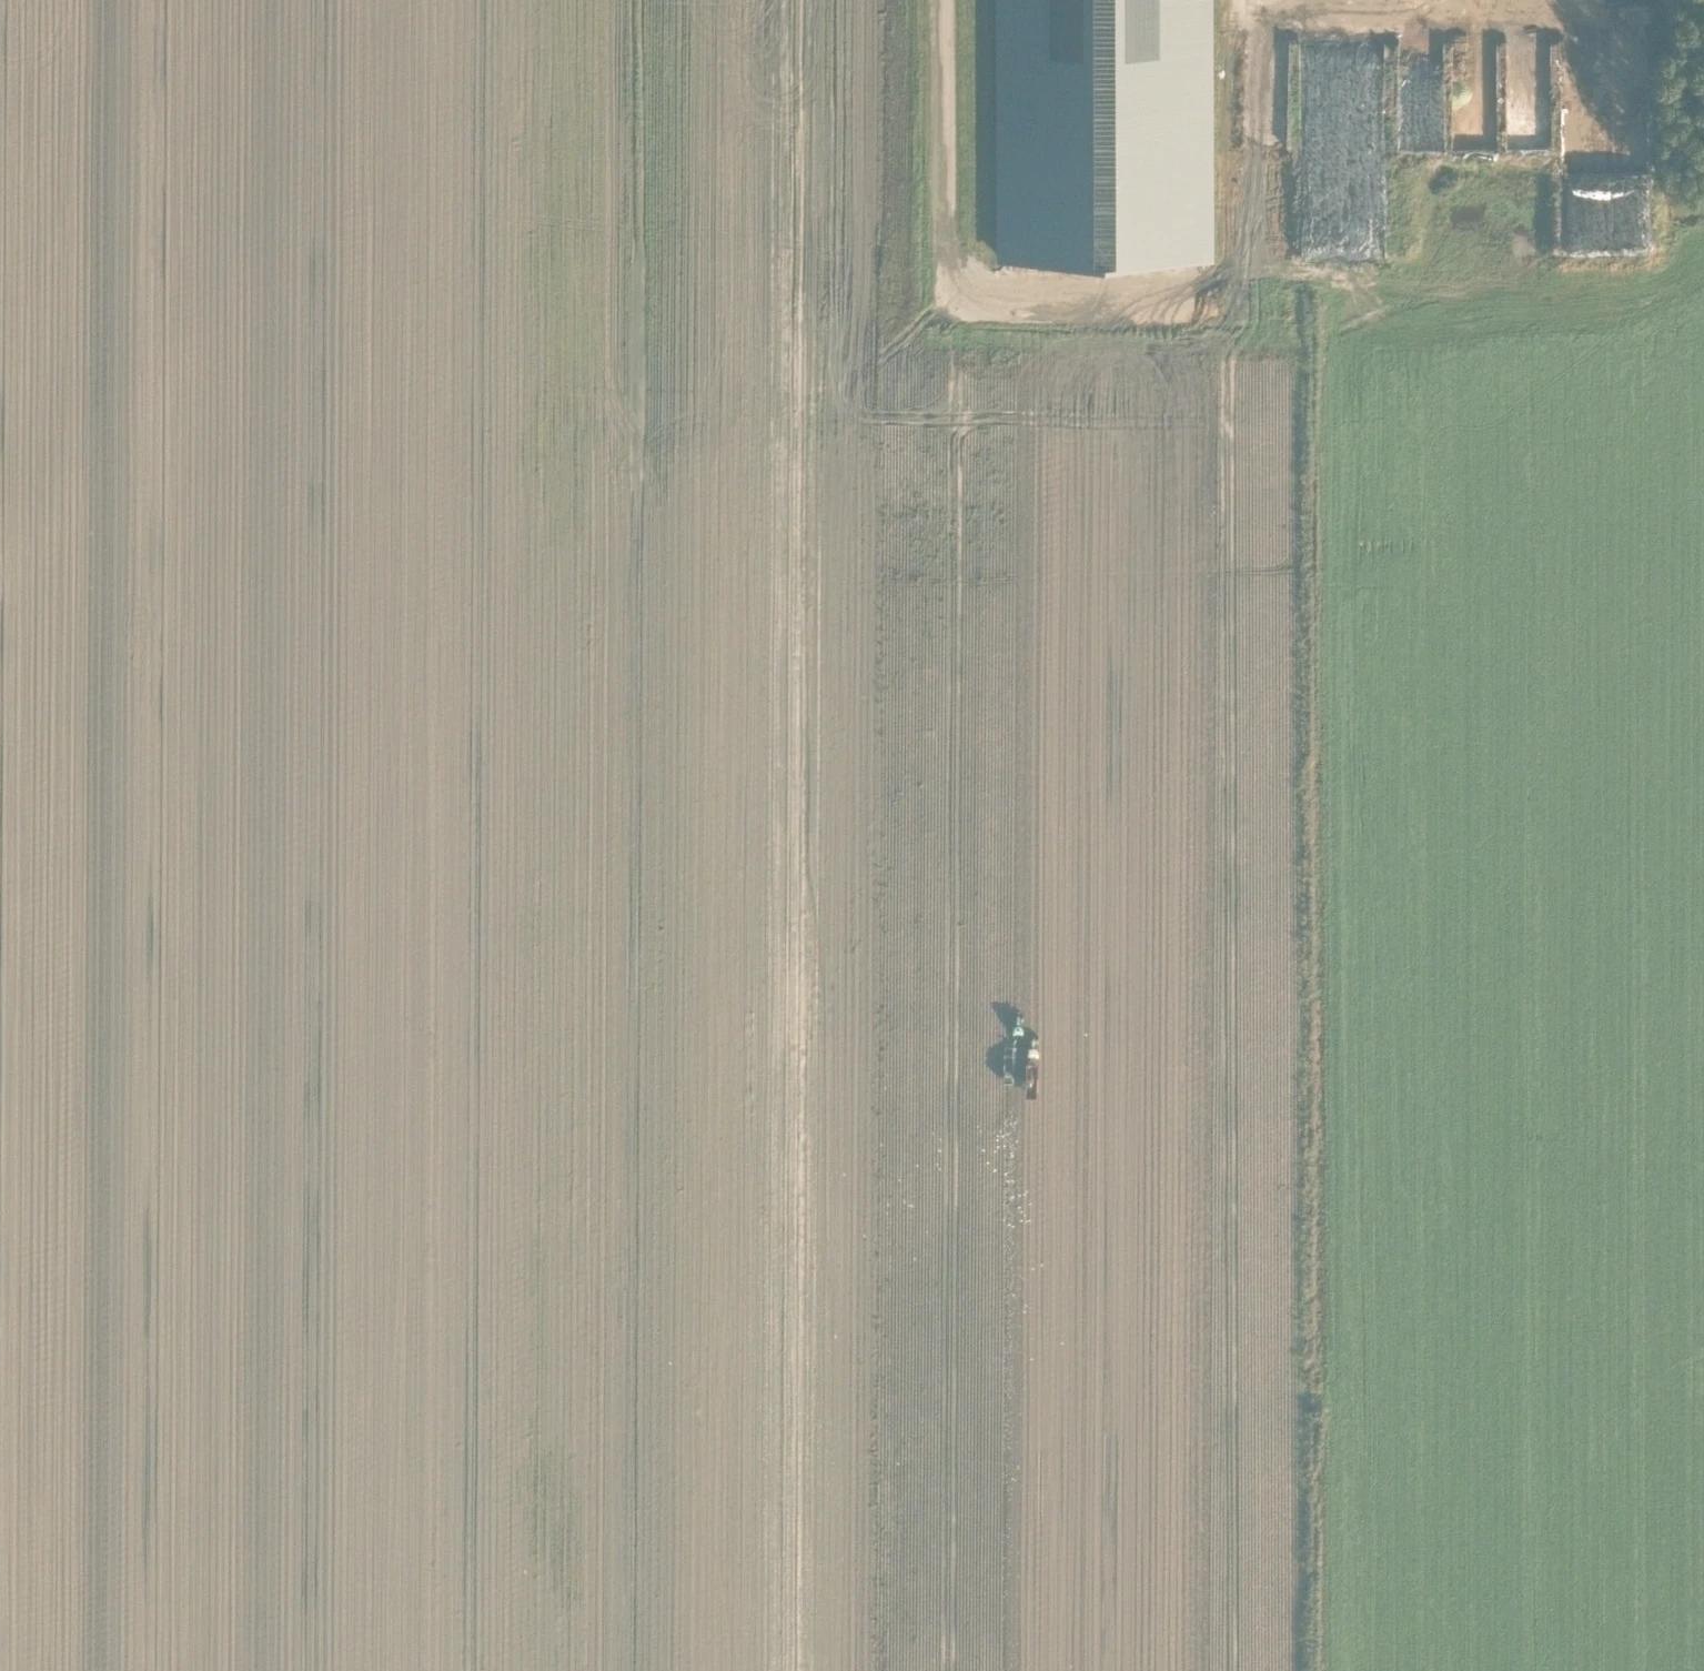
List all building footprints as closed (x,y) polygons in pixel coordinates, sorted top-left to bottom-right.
[(1002,257),(1209,257),(1209,0),(1002,0),(1002,257)]
